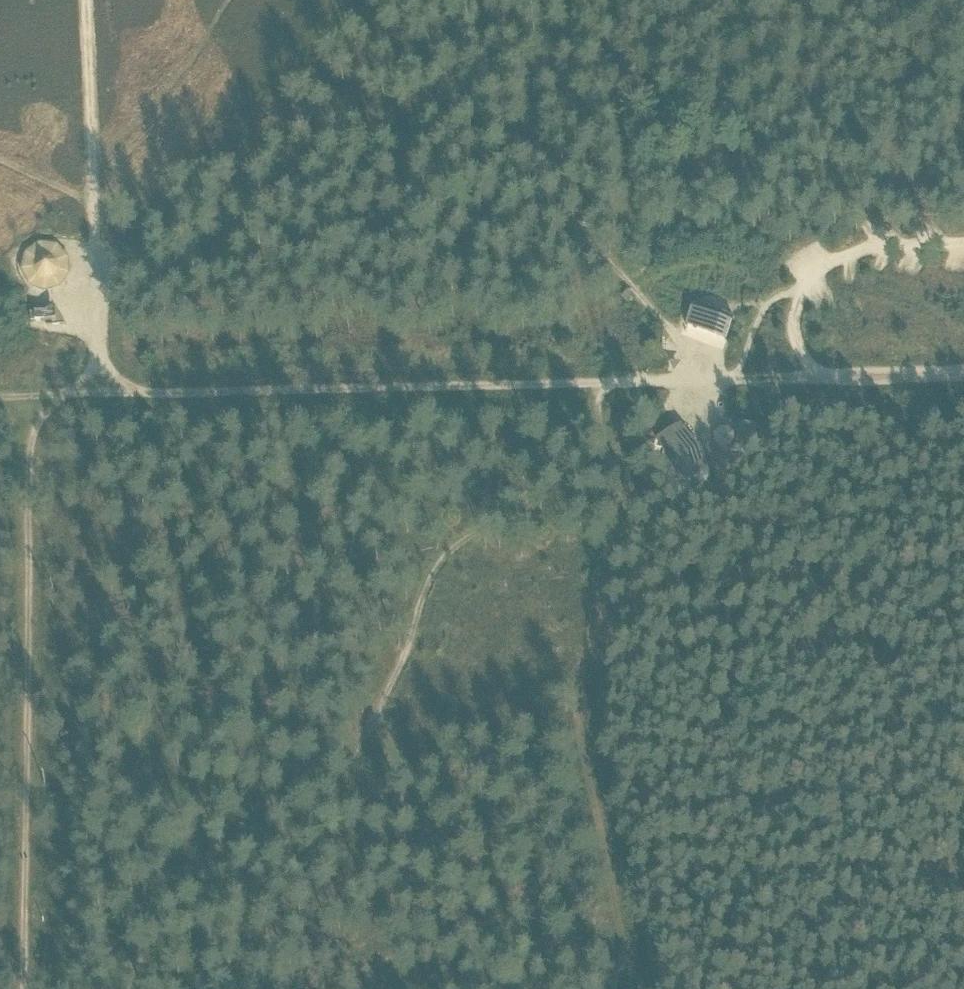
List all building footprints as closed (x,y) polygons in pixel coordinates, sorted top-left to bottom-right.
[(55,236),(18,252),(35,289),(71,272),(55,236)] [(658,254),(650,255),(651,270),(659,269),(658,254)] [(734,321),(734,320),(693,305),(693,306),(694,306),(687,323),(725,338),(731,320),(734,321)] [(34,314),(30,313),(31,322),(35,322),(56,320),(55,308),(45,313),(34,314)] [(663,336),(655,336),(656,353),(664,352),(663,336)] [(740,422),(735,443),(751,447),(756,426),(740,422)] [(670,431),(656,439),(657,441),(660,440),(682,476),(691,471),(692,472),(696,469),(698,474),(704,464),(700,452),(697,454),(693,446),(692,447),(680,426),(672,431),(671,432),(670,431)]
